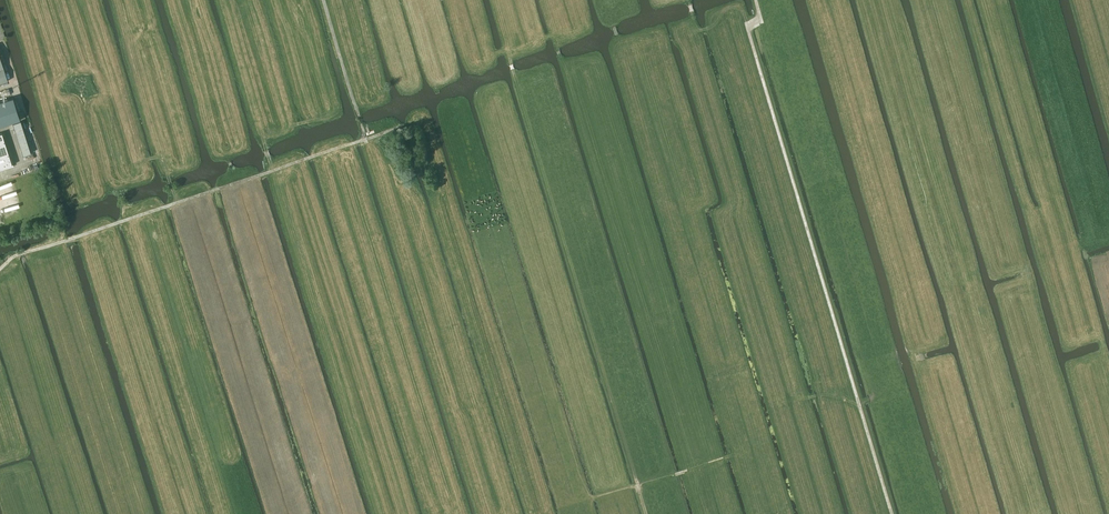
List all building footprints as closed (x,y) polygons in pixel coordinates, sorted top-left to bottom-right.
[(0,102),(0,126),(20,119),(13,98),(0,102)] [(14,166),(12,161),(11,161),(2,133),(0,133),(0,169),(10,166),(10,167),(14,166)]
